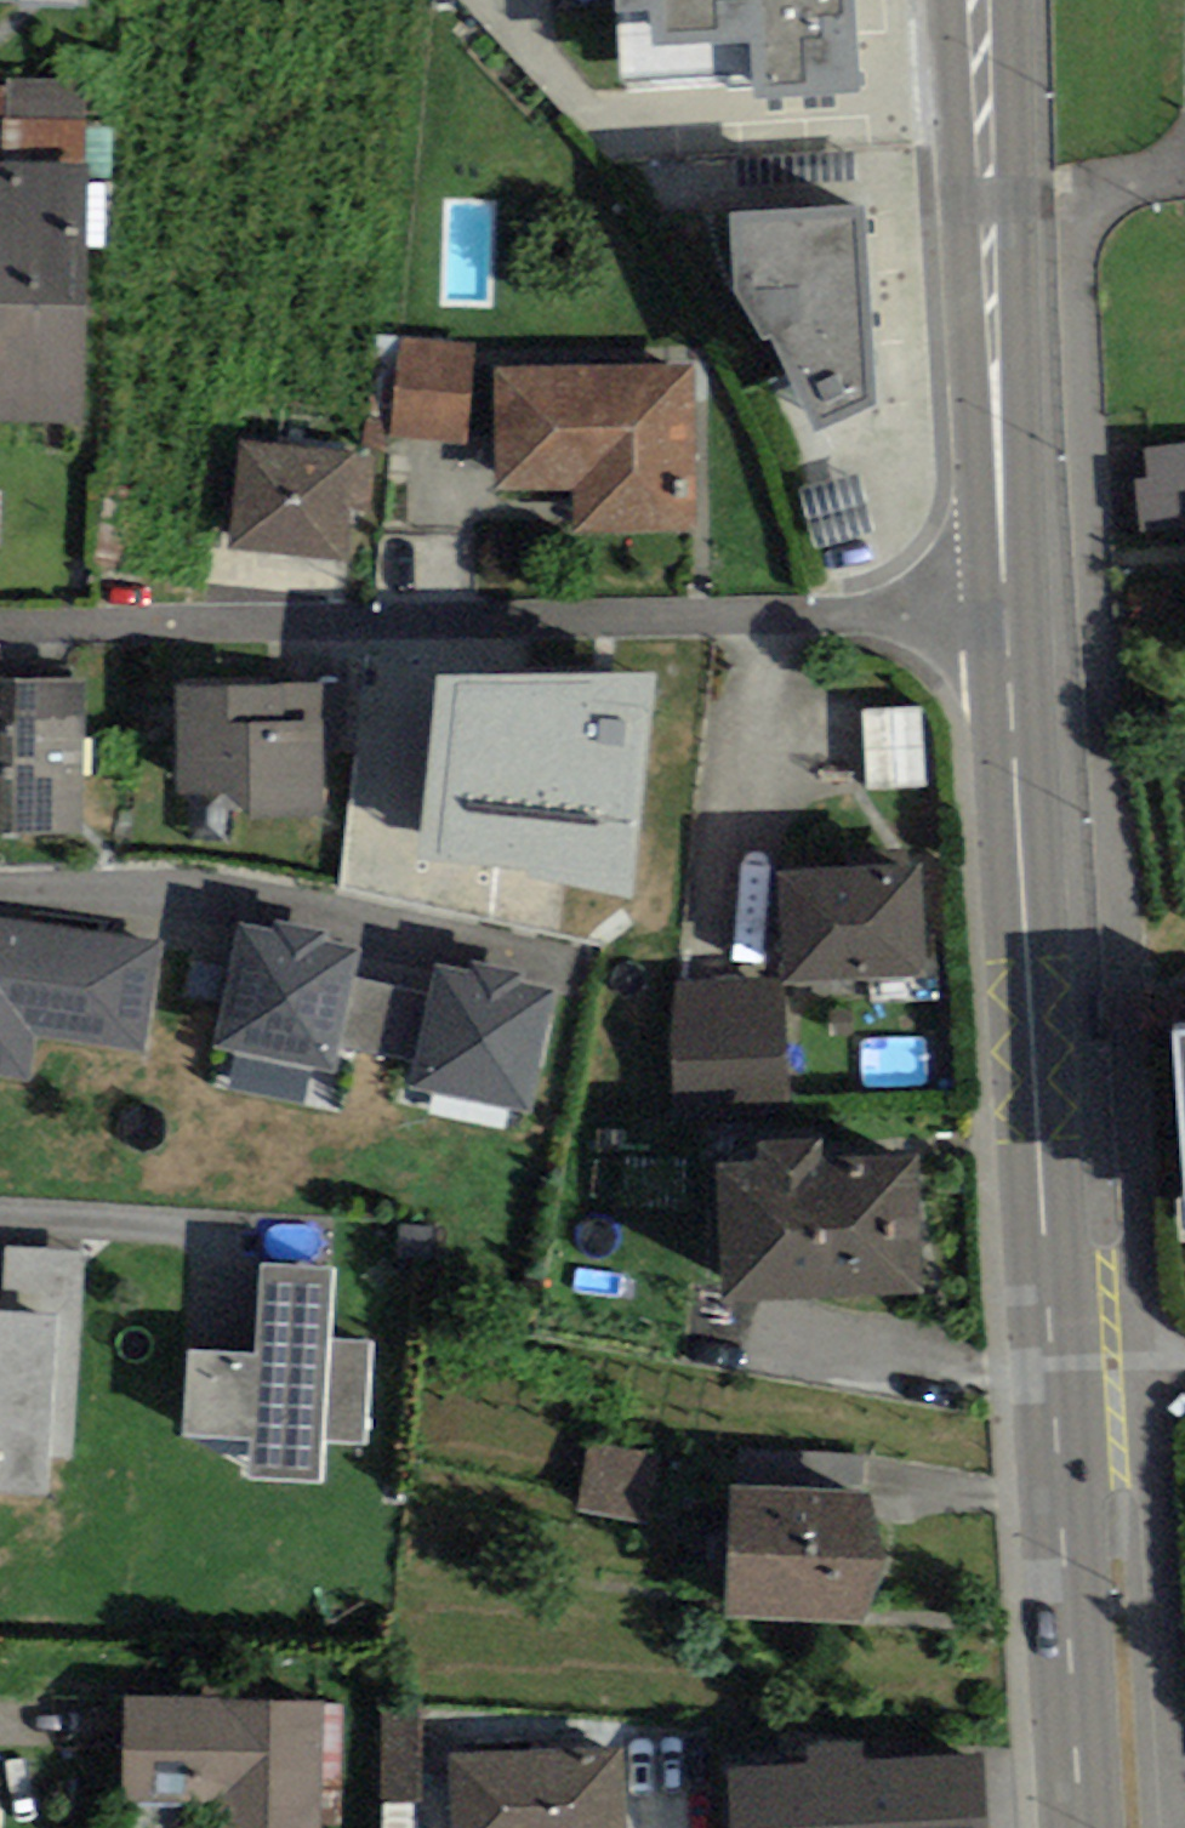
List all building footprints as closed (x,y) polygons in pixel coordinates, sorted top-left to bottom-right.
[(618,82),(752,75),(754,98),(859,93),(854,0),(614,0),(618,82)] [(88,120),(88,78),(3,77),(2,87),(0,87),(0,119),(2,119),(88,120)] [(2,165),(87,166),(88,120),(2,119),(2,165)] [(87,166),(2,165),(0,165),(0,419),(84,420),(87,166)] [(862,205),(731,210),(734,291),(765,341),(773,337),(814,432),(876,402),(862,205)] [(474,343),(401,335),(390,439),(463,447),(474,343)] [(693,367),(497,370),(498,490),(573,490),(573,530),(695,529),(693,367)] [(356,452),(243,440),(232,549),(345,560),(351,506),(370,507),(376,454),(356,452)] [(1142,537),(1184,532),(1184,445),(1144,450),(1148,481),(1135,482),(1142,537)] [(857,474),(800,489),(816,550),(873,535),(857,474)] [(656,672),(438,675),(416,857),(630,899),(656,672)] [(0,676),(0,829),(82,831),(84,677),(0,676)] [(342,685),(178,688),(180,793),(245,792),(246,817),(322,816),(322,791),(344,790),(342,685)] [(923,787),(920,706),(863,709),(866,789),(923,787)] [(922,866),(908,867),(907,851),(850,854),(851,870),(777,873),(782,981),(927,974),(922,866)] [(0,915),(0,1075),(31,1080),(39,1037),(147,1055),(164,955),(166,943),(0,915)] [(240,921),(213,1046),(333,1072),(339,1049),(353,978),(361,947),(324,939),(326,929),(277,918),(275,928),(240,921)] [(411,1089),(531,1112),(555,989),(519,982),(521,969),(472,960),(470,972),(435,966),(430,993),(415,1064),(411,1089)] [(430,993),(353,978),(339,1049),(415,1064),(430,993)] [(785,1109),(779,982),(669,988),(675,1114),(785,1109)] [(1172,1031),(1184,1225),(1184,1030),(1172,1031)] [(721,1301),(922,1293),(916,1154),(821,1158),(820,1139),(757,1141),(758,1160),(716,1162),(721,1301)] [(6,1246),(2,1312),(59,1316),(49,1456),(73,1458),(87,1252),(6,1246)] [(260,1263),(255,1355),(188,1351),(184,1438),(251,1441),(249,1479),(324,1483),(326,1440),(368,1442),(373,1344),(332,1342),(336,1267),(260,1263)] [(0,1311),(0,1495),(47,1498),(49,1456),(59,1316),(2,1312),(0,1311)] [(588,1444),(577,1509),(644,1521),(655,1455),(588,1444)] [(871,1493),(732,1485),(725,1616),(864,1623),(865,1615),(877,1589),(884,1572),(885,1556),(882,1543),(871,1506),(871,1493)] [(125,1697),(124,1801),(217,1802),(216,1827),(322,1827),(324,1699),(125,1697)] [(422,1799),(419,1707),(379,1708),(382,1801),(422,1799)] [(982,1752),(864,1759),(863,1742),(805,1746),(806,1763),(725,1769),(729,1827),(987,1827),(982,1752)] [(451,1752),(455,1827),(628,1827),(624,1743),(451,1752)]
